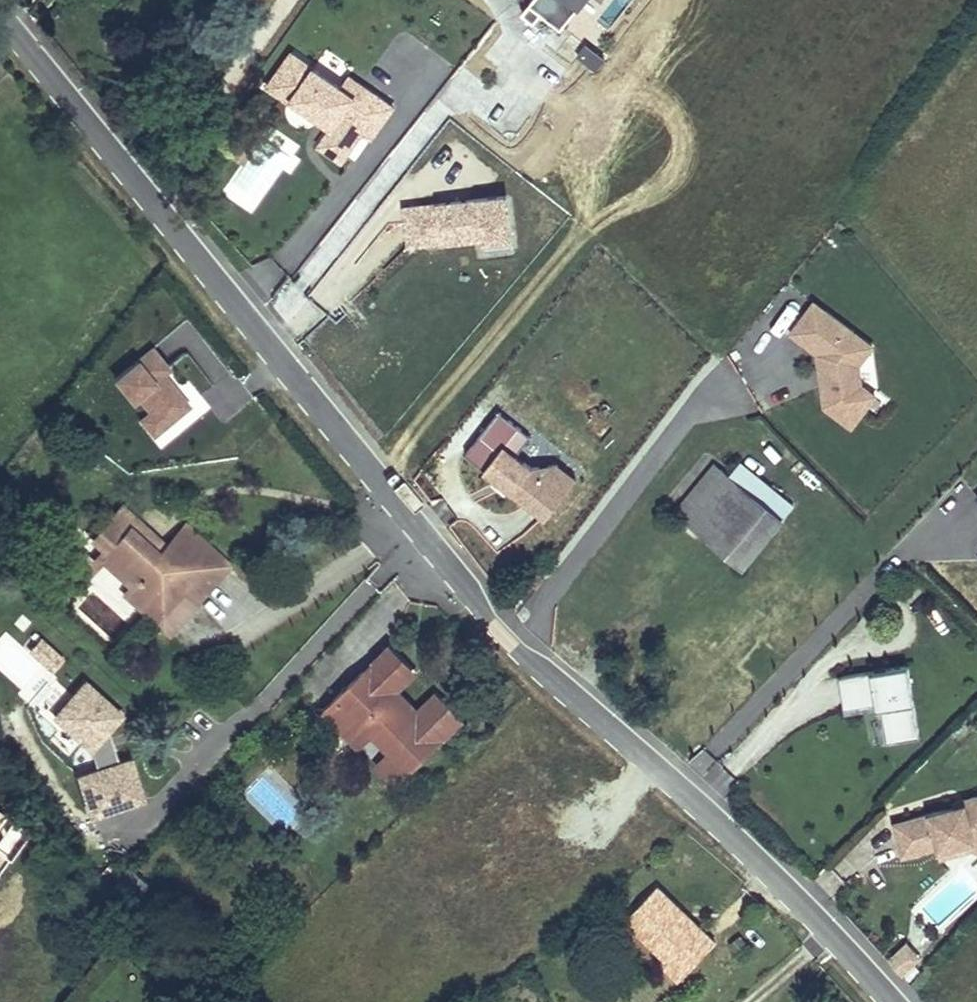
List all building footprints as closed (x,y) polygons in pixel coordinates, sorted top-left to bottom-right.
[(523,13),(535,23),(542,13),(562,28),(584,0),(533,0),(523,13)] [(605,61),(586,46),(578,56),(597,71),(605,61)] [(342,89),(293,54),(268,88),(318,124),(320,122),(332,131),(326,138),(348,155),(363,136),(371,142),(394,111),(350,78),(342,89)] [(268,126),(224,193),(252,211),(296,144),(268,126)] [(341,165),(348,155),(326,138),(318,149),(341,165)] [(413,197),(414,244),(481,242),(481,250),(514,249),(513,194),(413,197)] [(855,375),(878,346),(813,295),(784,332),(829,367),(809,393),(852,427),(879,394),(855,375)] [(135,417),(151,437),(194,403),(149,346),(112,376),(141,412),(135,417)] [(186,380),(178,387),(194,405),(154,439),(159,446),(207,405),(186,380)] [(527,437),(498,413),(465,454),(545,518),(576,479),(557,464),(530,465),(515,452),(527,437)] [(729,477),(781,520),(792,506),(740,463),(729,477)] [(715,465),(674,514),(741,568),(781,520),(729,477),(715,465)] [(231,568),(185,526),(159,555),(153,550),(150,553),(145,547),(147,544),(132,531),(139,524),(121,507),(92,540),(108,554),(102,561),(130,587),(123,595),(154,622),(182,592),(196,606),(231,568)] [(523,578),(537,589),(544,580),(530,570),(523,578)] [(0,634),(0,671),(28,694),(48,670),(2,631),(0,634)] [(26,648),(50,672),(64,658),(40,634),(26,648)] [(390,752),(410,773),(458,727),(437,706),(417,725),(384,690),(404,671),(384,650),(337,696),(356,716),(343,729),(360,747),(373,735),(390,752)] [(920,737),(908,664),(855,673),(860,706),(864,705),(882,702),(888,742),(920,737)] [(860,706),(855,673),(840,675),(845,708),(860,706)] [(86,816),(145,800),(133,754),(117,758),(109,730),(125,713),(84,676),(69,693),(54,680),(32,706),(91,759),(93,766),(74,771),(86,816)] [(356,716),(337,696),(324,709),(343,729),(356,716)] [(882,702),(864,705),(871,745),(888,742),(882,702)] [(410,773),(390,752),(377,765),(397,786),(410,773)] [(891,824),(900,858),(936,849),(934,841),(949,836),(953,849),(975,843),(976,844),(976,796),(962,800),(963,805),(953,808),(891,824)] [(975,843),(953,849),(949,836),(934,841),(936,849),(939,860),(972,851),(976,854),(976,844),(975,843)] [(132,867),(115,885),(134,903),(150,885),(132,867)] [(624,919),(669,963),(682,975),(714,942),(656,886),(624,919)] [(921,958),(908,941),(887,959),(894,966),(901,975),(921,958)] [(669,963),(665,967),(678,979),(682,975),(669,963)]
